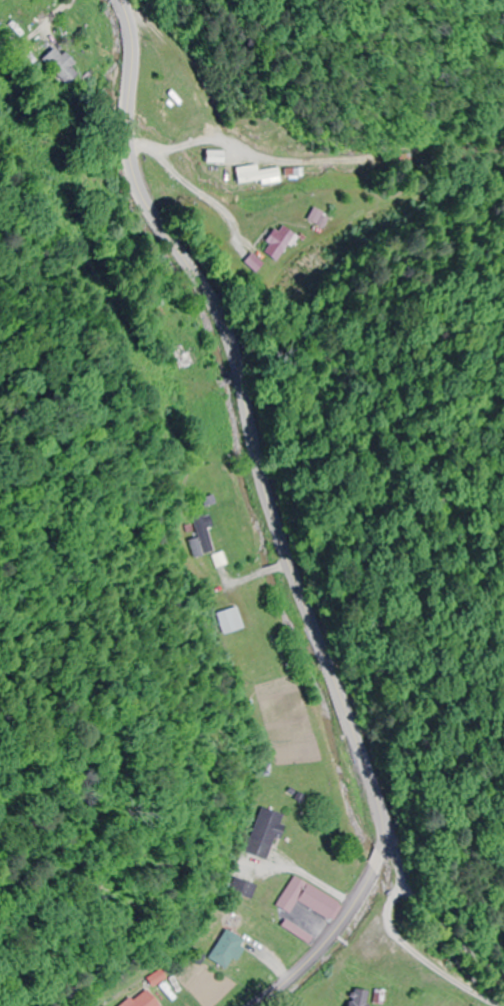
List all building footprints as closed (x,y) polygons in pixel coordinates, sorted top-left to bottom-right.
[(78,71),(52,46),(40,59),(65,84),(78,71)] [(222,163),(222,150),(203,150),(203,163),(222,163)] [(279,168),(257,170),(257,165),(235,167),(236,182),(280,178),(279,168)] [(323,227),(328,215),(310,208),(305,220),(323,227)] [(262,243),(265,244),(260,251),(276,263),(295,237),(277,223),(262,243)] [(201,554),(215,550),(206,514),(193,517),(201,554)] [(225,635),(244,628),(237,607),(218,613),(225,635)] [(260,807),(244,852),(265,860),(282,815),(260,807)] [(330,921),(339,903),(289,876),(273,906),(287,914),(293,902),(330,921)] [(249,899),(253,883),(235,878),(230,894),(249,899)] [(287,923),(283,928),(304,943),(308,938),(287,923)] [(224,970),(242,940),(224,929),(206,958),(224,970)] [(145,988),(122,1005),(159,1005),(145,988)] [(348,990),(348,1005),(367,1005),(367,990),(348,990)]
